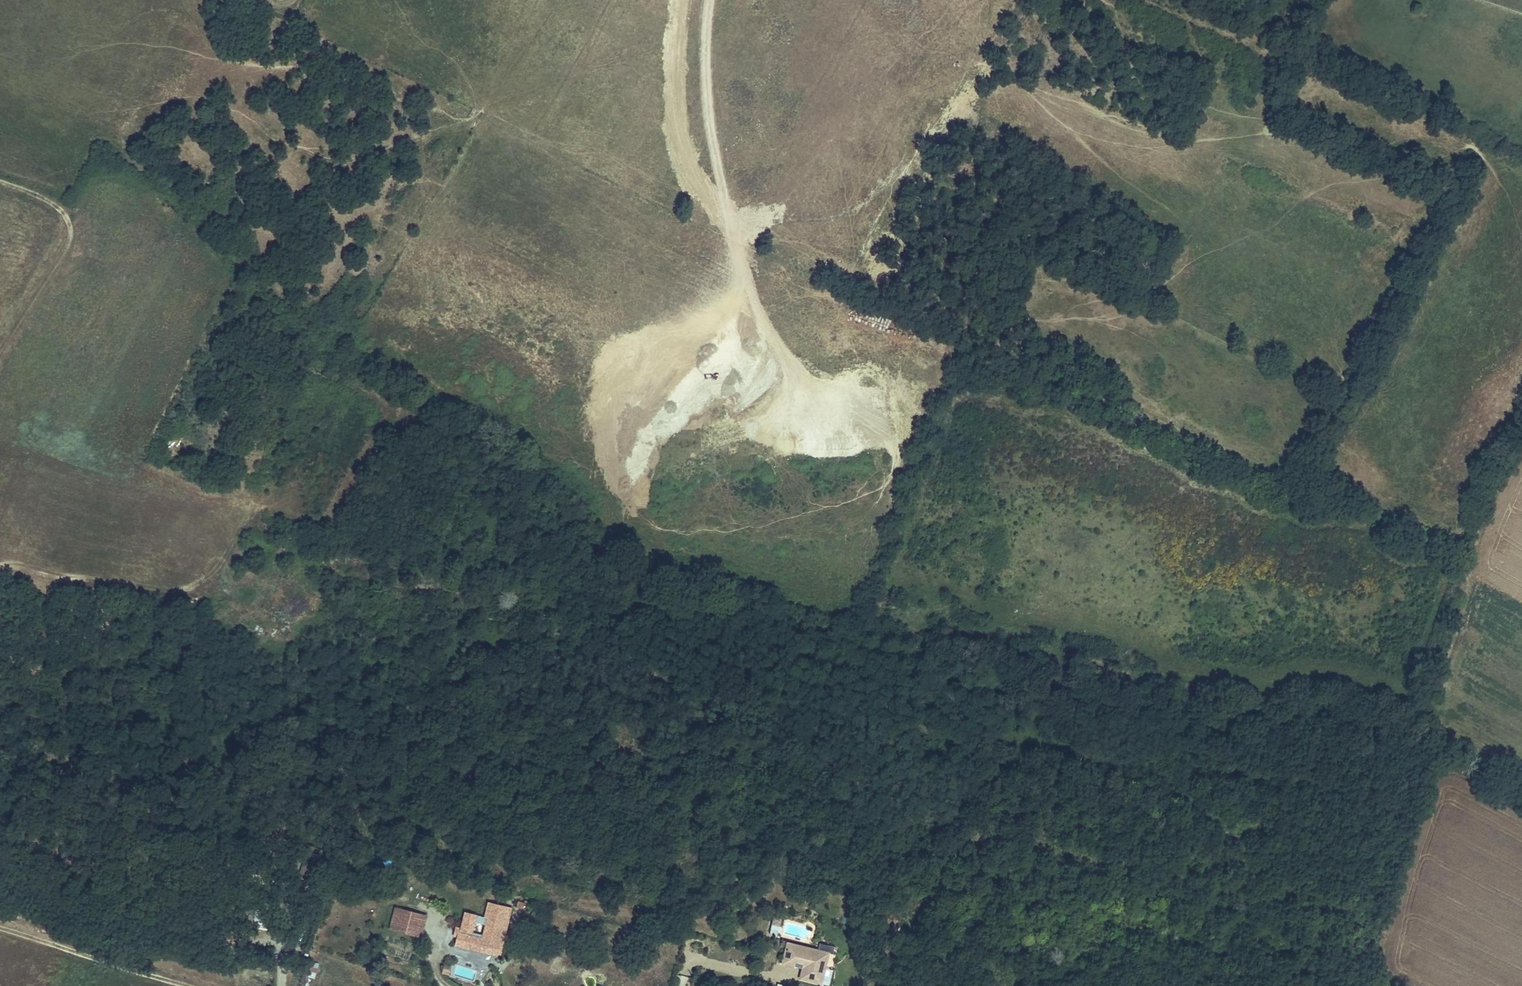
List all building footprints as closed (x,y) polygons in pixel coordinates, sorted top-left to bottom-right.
[(427,877),(425,884),(443,889),(445,882),(427,877)] [(477,889),(478,882),(465,879),(463,885),(477,889)] [(482,896),(471,934),(478,936),(489,898),(482,896)] [(478,936),(471,934),(460,930),(457,943),(492,953),(495,941),(489,938),(501,901),(489,898),(478,936)] [(489,938),(495,941),(506,903),(501,901),(489,938)] [(774,911),(770,924),(778,927),(782,913),(774,911)] [(396,925),(413,929),(416,919),(399,914),(396,925)] [(833,950),(792,939),(785,963),(796,966),(799,957),(810,959),(805,977),(824,982),(829,964),(833,950)] [(443,964),(441,974),(449,976),(451,966),(443,964)] [(829,964),(824,982),(832,984),(837,966),(829,964)]
